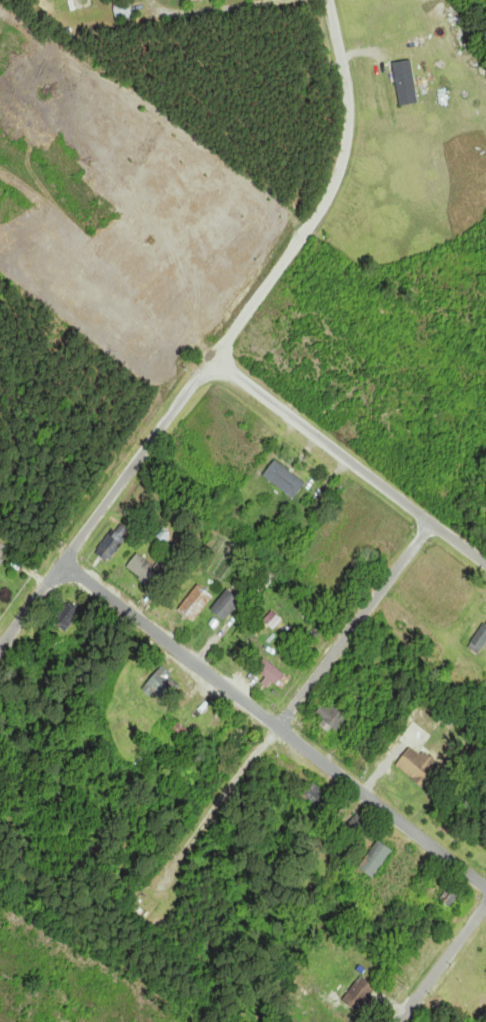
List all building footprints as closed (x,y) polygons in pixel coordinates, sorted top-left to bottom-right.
[(132,18),(129,3),(114,5),(116,20),(132,18)] [(416,104),(413,61),(395,62),(398,105),(416,104)] [(306,484),(276,460),(263,475),(292,500),(306,484)] [(131,532),(120,523),(95,554),(106,562),(131,532)] [(9,547),(0,543),(0,564),(9,547)] [(161,573),(139,553),(126,567),(148,588),(161,573)] [(177,611),(192,623),(213,598),(198,585),(177,611)] [(223,621),(241,602),(228,590),(210,609),(223,621)] [(67,630),(76,611),(64,605),(55,625),(67,630)] [(468,648),(479,655),(485,644),(485,623),(468,648)] [(262,683),(268,688),(273,682),(279,687),(287,676),(264,659),(255,671),(266,679),(262,683)] [(180,683),(162,667),(144,689),(161,704),(180,683)] [(331,736),(350,717),(333,698),(312,716),(331,736)] [(180,737),(186,731),(175,719),(169,725),(180,737)] [(412,746),(395,766),(427,792),(444,771),(412,746)] [(375,879),(392,850),(377,841),(360,870),(375,879)] [(343,1002),(360,1013),(377,988),(360,977),(343,1002)]
